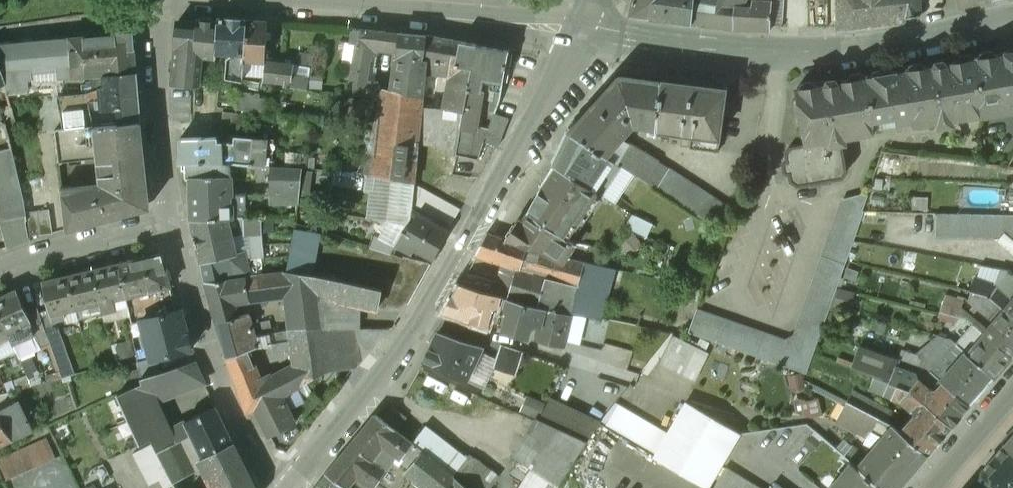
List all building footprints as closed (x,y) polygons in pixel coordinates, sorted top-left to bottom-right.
[(630,14),(663,20),(698,25),(698,24),(700,4),(723,7),(727,0),(633,0),(630,14)] [(700,4),(698,24),(733,29),(735,8),(740,8),(744,0),(727,0),(723,7),(700,4)] [(837,5),(836,27),(836,30),(898,22),(902,21),(905,17),(919,14),(919,0),(837,0),(837,5)] [(752,1),(750,8),(740,8),(735,8),(733,29),(768,32),(771,2),(769,2),(752,1)] [(837,5),(828,4),(826,27),(836,27),(837,5)] [(217,19),(177,21),(172,85),(198,87),(201,56),(215,57),(215,51),(217,19)] [(247,21),(217,19),(215,51),(233,53),(227,60),(227,79),(243,82),(244,61),(247,21)] [(267,22),(247,21),(244,61),(264,63),(267,22)] [(399,33),(354,28),(353,43),(357,44),(352,79),(369,81),(371,68),(377,68),(379,46),(397,48),(399,33)] [(0,44),(0,62),(4,73),(6,83),(8,94),(27,92),(26,86),(28,86),(28,79),(64,76),(64,77),(81,76),(83,92),(86,91),(104,84),(103,73),(136,71),(132,32),(0,44)] [(425,35),(399,33),(397,48),(396,56),(398,56),(394,90),(393,92),(421,96),(423,73),(425,57),(419,56),(425,35)] [(460,41),(425,35),(419,56),(425,57),(423,73),(448,75),(445,110),(463,113),(468,79),(470,67),(454,64),(460,41)] [(507,51),(460,41),(454,64),(470,67),(468,79),(478,80),(477,91),(493,93),(500,94),(507,51)] [(1004,51),(1004,53),(995,55),(994,53),(990,50),(980,52),(979,55),(979,57),(976,58),(982,113),(982,116),(984,116),(983,109),(1012,104),(1012,50),(1004,51)] [(298,66),(287,65),(284,84),(283,87),(307,90),(311,54),(299,53),(298,66)] [(976,58),(904,70),(911,117),(913,124),(982,113),(976,58)] [(287,65),(275,62),(266,62),(264,81),(284,84),(287,65)] [(904,70),(865,77),(871,119),(894,114),(895,120),(911,117),(904,70)] [(136,71),(103,73),(104,84),(86,91),(88,102),(100,100),(101,107),(139,104),(136,71)] [(620,74),(568,132),(613,162),(614,162),(635,176),(657,190),(670,169),(622,138),(634,125),(658,128),(661,80),(620,74)] [(865,77),(796,89),(806,143),(789,146),(784,154),(789,181),(797,186),(809,184),(809,186),(829,183),(829,180),(841,178),(847,169),(841,137),(873,131),(871,119),(865,77)] [(463,113),(456,155),(477,159),(485,142),(478,139),(477,127),(474,91),(477,91),(478,80),(468,79),(463,113)] [(725,88),(661,80),(658,128),(658,130),(718,138),(725,88)] [(421,96),(393,92),(394,90),(381,88),(381,86),(352,84),(350,94),(385,95),(358,170),(367,172),(364,188),(378,191),(381,175),(392,177),(386,207),(367,204),(365,216),(410,225),(417,143),(420,107),(421,96)] [(237,87),(221,85),(221,94),(237,95),(237,87)] [(83,92),(59,94),(61,109),(88,106),(88,102),(86,91),(83,92)] [(493,93),(492,99),(489,99),(487,109),(495,109),(500,98),(500,94),(493,93)] [(257,96),(237,95),(236,110),(267,112),(267,101),(257,100),(257,96)] [(11,105),(1,107),(5,122),(10,135),(16,134),(11,105)] [(434,109),(420,107),(417,143),(430,144),(434,109)] [(445,110),(434,109),(430,144),(446,146),(444,169),(454,170),(456,155),(463,113),(445,110)] [(494,114),(490,128),(477,127),(478,139),(485,142),(498,146),(508,118),(494,114)] [(128,166),(144,164),(141,120),(55,127),(58,161),(101,155),(99,180),(74,183),(76,192),(129,171),(128,166)] [(613,162),(568,132),(553,163),(598,192),(618,205),(635,176),(614,162),(613,162)] [(269,139),(236,137),(236,142),(218,140),(218,136),(180,138),(181,163),(185,163),(186,163),(268,166),(269,139)] [(0,149),(0,165),(16,161),(14,149),(13,146),(0,149)] [(315,158),(304,157),(303,167),(315,168),(315,158)] [(0,165),(0,222),(8,245),(29,240),(28,238),(16,161),(0,165)] [(186,163),(185,163),(185,175),(186,177),(187,179),(189,179),(191,219),(231,217),(246,216),(246,204),(281,203),(298,202),(303,167),(268,166),(186,163)] [(598,192),(553,163),(526,211),(565,237),(598,192)] [(76,192),(74,183),(61,187),(66,227),(148,205),(144,164),(128,166),(129,171),(76,192)] [(731,210),(670,169),(657,190),(723,232),(731,210)] [(784,342),(695,311),(688,333),(805,372),(812,354),(819,331),(862,210),(861,210),(865,195),(860,193),(843,198),(792,337),(784,342)] [(298,202),(281,203),(281,215),(296,214),(298,202)] [(49,208),(26,210),(28,238),(52,231),(49,208)] [(565,237),(526,211),(509,244),(527,248),(540,252),(560,265),(563,257),(574,241),(570,240),(565,237)] [(936,212),(936,235),(996,236),(1002,232),(1003,227),(1012,236),(1012,214),(936,212)] [(246,216),(231,217),(234,233),(250,233),(251,252),(264,251),(261,222),(273,221),(272,215),(246,216)] [(448,231),(415,215),(407,232),(404,230),(396,245),(413,254),(415,249),(434,259),(448,231)] [(231,217),(191,219),(206,280),(251,276),(246,249),(236,251),(234,233),(231,217)] [(388,242),(375,235),(370,248),(383,252),(388,242)] [(509,244),(503,242),(504,242),(484,236),(475,255),(516,268),(535,273),(540,252),(527,248),(509,244)] [(563,257),(560,265),(540,252),(535,273),(529,298),(510,293),(508,298),(545,307),(569,313),(570,312),(601,318),(614,270),(563,257)] [(156,253),(117,263),(127,302),(132,322),(141,320),(154,316),(151,307),(147,308),(143,293),(170,286),(163,257),(156,253)] [(280,257),(269,258),(271,274),(288,273),(290,256),(280,258),(280,257)] [(117,263),(92,270),(100,303),(103,312),(116,308),(115,305),(127,302),(117,263)] [(1010,268),(984,264),(980,270),(1004,279),(1011,270),(1010,268)] [(535,273),(516,268),(510,293),(529,298),(535,273)] [(92,270),(68,275),(76,309),(100,303),(92,270)] [(251,276),(206,280),(217,322),(239,317),(235,303),(288,295),(288,273),(271,274),(251,276)] [(384,289),(315,275),(288,273),(288,295),(292,328),(323,328),(323,327),(332,328),(348,328),(356,328),(361,304),(379,308),(384,289)] [(68,275),(43,282),(49,309),(52,321),(53,321),(66,317),(64,312),(76,309),(68,275)] [(1009,293),(999,286),(976,278),(971,289),(989,293),(1012,315),(1012,299),(1009,293)] [(501,296),(459,285),(447,311),(473,318),(472,320),(486,323),(492,306),(499,304),(499,301),(501,296)] [(989,293),(971,289),(967,300),(993,323),(988,329),(990,330),(986,335),(1010,355),(1012,352),(1012,315),(989,293)] [(0,297),(0,316),(7,332),(13,344),(33,336),(34,335),(31,328),(33,327),(26,311),(17,290),(0,297)] [(172,294),(157,298),(158,301),(150,303),(151,307),(154,316),(177,310),(172,294)] [(963,300),(945,296),(942,312),(961,316),(963,300)] [(545,307),(508,298),(507,303),(507,304),(509,312),(505,328),(528,335),(531,322),(540,324),(545,307)] [(39,313),(37,306),(26,311),(33,327),(31,328),(34,335),(33,336),(38,347),(49,342),(39,313)] [(74,373),(53,321),(52,321),(49,309),(39,313),(49,342),(62,377),(74,373)] [(154,316),(141,320),(145,334),(141,335),(144,348),(149,347),(151,357),(152,359),(158,357),(190,348),(190,349),(192,348),(188,334),(187,334),(187,332),(186,332),(181,310),(177,310),(154,316)] [(239,317),(217,322),(228,358),(249,350),(258,347),(276,342),(294,339),(292,328),(271,333),(256,336),(254,327),(251,315),(239,317)] [(986,335),(973,323),(954,345),(992,376),(1010,355),(986,335)] [(263,326),(254,327),(256,336),(271,333),(269,327),(264,328),(263,326)] [(323,328),(292,328),(294,339),(298,363),(309,381),(330,371),(329,364),(325,344),(333,343),(332,328),(323,327),(323,328)] [(348,328),(332,328),(333,343),(325,344),(329,364),(358,365),(386,328),(356,328),(348,328)] [(481,347),(437,333),(423,361),(466,380),(481,347)] [(675,333),(661,362),(699,379),(712,350),(675,333)] [(954,345),(945,338),(942,337),(916,364),(924,367),(941,381),(969,404),(992,376),(954,345)] [(119,357),(134,353),(131,341),(116,345),(119,357)] [(524,352),(500,344),(492,368),(516,375),(524,352)] [(898,358),(859,345),(853,368),(874,376),(888,382),(905,388),(908,390),(915,379),(913,373),(896,366),(898,358)] [(249,350),(228,358),(233,374),(248,413),(258,408),(272,436),(295,423),(281,396),(309,381),(298,363),(259,383),(249,350)] [(151,357),(137,361),(139,368),(126,371),(131,388),(143,383),(142,379),(141,377),(161,371),(158,357),(152,359),(151,357)] [(200,470),(177,426),(171,429),(167,421),(160,418),(152,402),(203,381),(194,361),(142,379),(143,383),(131,388),(119,394),(142,441),(151,436),(174,481),(200,470)] [(888,382),(874,376),(869,389),(883,395),(888,382)] [(941,381),(935,389),(929,388),(915,379),(908,390),(950,426),(969,404),(941,381)] [(908,390),(905,388),(888,382),(883,395),(898,400),(911,410),(913,410),(913,416),(900,430),(927,454),(950,426),(908,390)] [(892,412),(852,392),(847,401),(886,420),(892,412)] [(0,409),(0,418),(13,439),(33,430),(18,400),(0,409)] [(886,420),(847,401),(839,417),(868,433),(870,431),(880,438),(893,424),(886,420)] [(739,433),(686,402),(667,433),(656,452),(654,456),(707,487),(739,433)] [(618,404),(607,423),(656,452),(667,433),(618,404)] [(215,406),(186,420),(204,457),(233,443),(215,406)] [(376,414),(328,473),(346,487),(358,474),(376,487),(397,455),(403,458),(414,443),(394,428),(396,425),(392,422),(390,425),(376,414)] [(13,439),(0,418),(0,446),(13,439)] [(864,456),(849,445),(840,453),(851,462),(883,487),(897,487),(927,454),(900,430),(893,424),(880,438),(864,456)] [(1004,444),(1012,453),(1012,434),(1004,444)] [(0,458),(0,461),(9,479),(58,456),(49,435),(0,458)] [(154,443),(134,453),(150,485),(161,479),(170,475),(154,443)] [(204,457),(219,487),(255,487),(233,443),(204,457)] [(1004,444),(982,471),(1002,487),(1012,487),(1012,453),(1004,444)] [(424,450),(409,468),(433,487),(476,487),(424,450)] [(851,462),(833,483),(838,487),(883,487),(851,462)] [(725,467),(713,487),(760,487),(725,467)] [(316,487),(346,487),(347,487),(346,487),(328,473),(316,487)] [(161,479),(165,487),(168,487),(175,484),(170,475),(161,479)]
